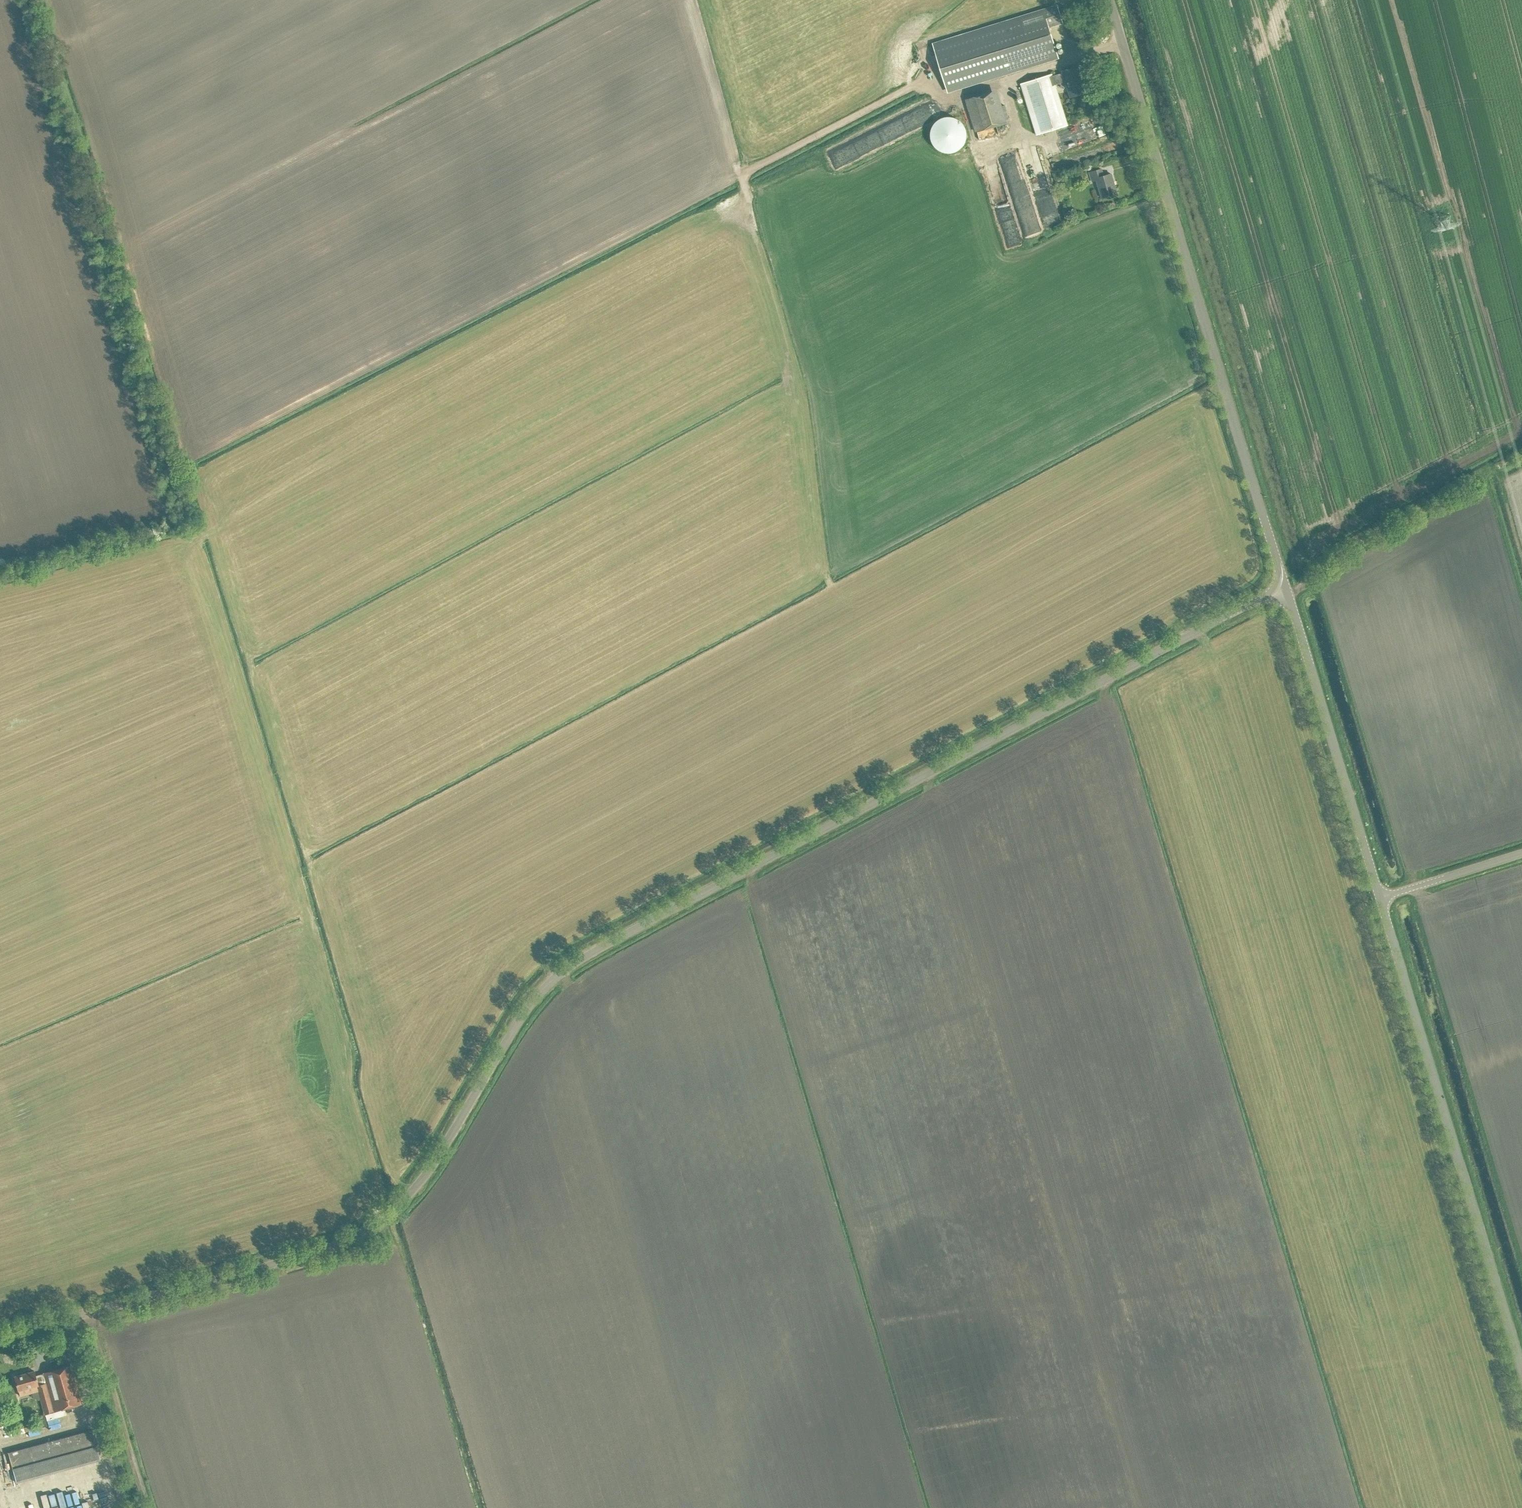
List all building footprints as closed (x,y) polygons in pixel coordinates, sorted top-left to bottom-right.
[(1048,26),(1062,21),(1057,7),(933,46),(947,91),(1058,56),(1048,26)] [(1062,73),(1052,76),(1051,74),(1021,84),(1037,134),(1067,125),(1055,85),(1065,82),(1070,97),(1086,91),(1078,66),(1062,71),(1062,73)] [(1010,122),(1005,105),(1002,106),(997,89),(965,98),(974,132),(1010,122)] [(892,123),(898,135),(910,130),(904,117),(892,123)] [(962,125),(958,120),(953,118),(947,117),(942,118),(937,120),(934,124),(932,129),(931,134),(932,139),(935,144),(938,147),(943,149),(948,150),(954,149),(959,146),(963,141),(964,136),(964,130),(962,125)] [(1073,138),(1059,141),(1061,149),(1075,145),(1073,138)] [(1089,172),(1092,181),(1097,180),(1102,198),(1117,194),(1111,173),(1103,176),(1101,169),(1089,172)] [(1034,178),(1037,188),(1042,186),(1038,176),(1034,178)] [(43,1373),(35,1375),(34,1370),(14,1376),(18,1390),(36,1385),(44,1413),(54,1410),(85,1402),(74,1364),(43,1372),(43,1373)] [(91,1428),(8,1451),(16,1483),(100,1460),(91,1428)]
